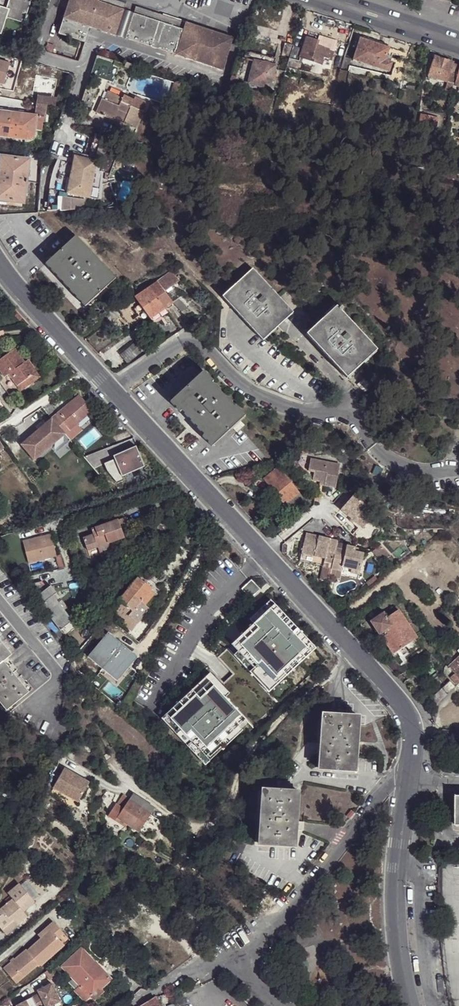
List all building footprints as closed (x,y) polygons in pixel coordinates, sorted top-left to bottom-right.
[(7,15),(25,21),(26,15),(24,15),(30,0),(8,0),(5,8),(0,6),(0,35),(1,35),(7,15)] [(88,27),(114,36),(120,18),(125,3),(115,0),(64,0),(68,1),(57,34),(84,42),(88,27)] [(232,37),(135,6),(129,21),(124,38),(222,69),(232,37)] [(121,37),(124,38),(129,21),(126,20),(123,19),(120,18),(114,36),(121,37)] [(307,38),(302,51),(299,59),(321,66),(323,60),(329,62),(333,52),(316,46),(318,42),(307,38)] [(384,61),(388,48),(359,39),(352,61),(388,73),(391,63),(388,62),(384,61)] [(52,54),(54,47),(45,44),(43,52),(52,54)] [(288,60),(292,48),(283,44),(279,57),(288,60)] [(302,51),(292,48),(288,60),(298,63),(299,59),(302,51)] [(392,50),(388,48),(384,61),(388,62),(391,55),(392,50)] [(252,62),(273,68),(276,60),(244,52),(242,59),(252,62)] [(444,83),(450,65),(433,58),(427,78),(444,83)] [(268,89),(273,68),(252,62),(246,83),(268,89)] [(454,86),(458,67),(450,65),(444,83),(454,86)] [(175,88),(170,86),(166,100),(171,101),(175,88)] [(117,104),(120,96),(108,91),(105,98),(117,104)] [(48,106),(49,98),(36,95),(35,103),(34,116),(0,110),(0,135),(25,139),(30,140),(34,138),(37,134),(43,134),(44,122),(48,114),(50,107),(48,106)] [(96,112),(113,118),(117,104),(105,98),(102,97),(96,112)] [(117,104),(113,118),(114,119),(115,118),(136,128),(144,112),(149,103),(136,97),(132,106),(122,101),(120,105),(117,104)] [(419,118),(418,126),(432,129),(434,120),(419,118)] [(115,123),(110,139),(126,145),(131,128),(115,123)] [(94,134),(89,158),(98,159),(103,160),(104,153),(105,151),(106,150),(107,149),(108,147),(109,146),(109,144),(109,143),(109,141),(108,139),(106,138),(94,134)] [(26,204),(31,158),(0,155),(0,157),(0,205),(18,207),(18,203),(25,204),(26,204)] [(89,158),(75,155),(67,192),(90,197),(98,159),(89,158)] [(103,160),(98,159),(90,197),(97,199),(105,161),(103,160)] [(71,199),(71,212),(83,212),(83,200),(71,199)] [(47,263),(86,306),(116,278),(77,235),(47,263)] [(222,292),(225,296),(256,267),(254,264),(222,292)] [(256,267),(225,296),(259,335),(290,306),(256,267)] [(157,281),(164,291),(178,280),(171,271),(157,281)] [(172,302),(164,291),(157,281),(135,297),(139,304),(148,317),(149,318),(164,307),(172,302)] [(177,298),(172,302),(180,311),(185,307),(177,298)] [(102,313),(108,319),(117,310),(112,304),(102,313)] [(148,317),(139,304),(133,308),(142,321),(148,317)] [(290,306),(259,335),(262,338),(293,309),(290,306)] [(167,312),(164,307),(149,318),(152,322),(167,312)] [(307,335),(310,337),(341,310),(339,307),(307,335)] [(341,310),(310,337),(344,377),(376,348),(341,310)] [(134,342),(120,354),(127,362),(141,350),(149,344),(144,338),(136,344),(134,342)] [(25,361),(16,348),(0,359),(0,370),(5,376),(9,374),(20,390),(31,382),(28,377),(32,374),(24,363),(25,361)] [(376,348),(344,377),(347,379),(379,351),(376,348)] [(30,358),(25,361),(24,363),(32,374),(28,377),(31,382),(41,374),(30,358)] [(246,415),(236,405),(235,406),(212,382),(214,381),(204,370),(171,401),(180,411),(182,410),(204,434),(203,436),(212,446),(233,427),(238,432),(245,426),(240,420),(246,415)] [(367,394),(374,388),(366,380),(360,387),(367,394)] [(80,394),(53,417),(66,433),(93,409),(80,394)] [(66,433),(53,417),(47,422),(39,429),(23,444),(36,459),(57,440),(63,447),(72,439),(66,433)] [(39,429),(47,422),(43,418),(35,425),(39,429)] [(136,446),(113,456),(115,459),(104,464),(107,470),(117,483),(124,480),(122,476),(145,467),(136,446)] [(311,446),(298,449),(300,455),(312,451),(311,446)] [(340,464),(311,460),(309,471),(315,472),(313,481),(325,482),(324,486),(336,488),(340,464)] [(264,479),(268,485),(283,472),(279,467),(264,479)] [(283,472),(268,485),(285,505),(300,493),(283,472)] [(300,493),(285,505),(291,513),(306,501),(300,493)] [(371,519),(365,513),(357,506),(361,502),(354,495),(342,509),(363,529),(371,519)] [(357,506),(365,513),(369,508),(361,502),(357,506)] [(13,525),(8,515),(1,518),(2,522),(1,523),(4,528),(13,525)] [(114,540),(116,544),(127,539),(123,531),(129,529),(126,520),(94,532),(96,538),(86,542),(90,554),(100,550),(102,555),(114,550),(112,545),(110,541),(114,540)] [(306,534),(302,553),(325,558),(320,580),(329,582),(330,576),(341,579),(343,567),(352,569),(361,571),(364,554),(355,552),(356,548),(347,546),(346,550),(336,547),(337,544),(338,541),(306,534)] [(49,563),(59,561),(54,540),(25,547),(31,568),(49,563)] [(388,558),(380,546),(373,550),(381,563),(388,558)] [(114,550),(102,555),(103,558),(115,554),(114,550)] [(363,582),(365,585),(374,579),(373,576),(363,582)] [(118,601),(132,612),(128,617),(137,624),(148,610),(144,606),(153,596),(148,592),(150,590),(136,579),(118,601)] [(250,579),(241,588),(250,598),(259,589),(250,579)] [(43,581),(26,586),(61,630),(73,621),(54,596),(57,593),(51,586),(48,588),(43,581)] [(292,632),(297,628),(270,600),(250,620),(254,624),(270,608),(292,632)] [(131,632),(137,624),(128,617),(132,612),(118,601),(111,610),(125,621),(122,625),(131,632)] [(416,635),(423,631),(404,603),(397,608),(405,619),(416,635)] [(254,624),(232,645),(238,651),(254,668),(250,672),(266,688),(309,646),(311,648),(314,646),(297,628),(292,632),(270,608),(254,624)] [(405,619),(397,608),(386,615),(394,625),(405,619)] [(419,637),(416,635),(405,619),(394,625),(386,615),(384,611),(370,621),(373,628),(380,639),(382,638),(393,654),(398,651),(417,638),(419,637)] [(417,638),(398,651),(401,653),(407,648),(413,657),(425,650),(417,638)] [(6,711),(28,692),(3,661),(7,658),(11,655),(0,641),(0,704),(6,711)] [(315,647),(314,646),(311,648),(309,646),(266,688),(270,692),(315,647)] [(250,672),(254,668),(238,651),(234,655),(250,672)] [(458,669),(458,658),(449,667),(450,669),(455,674),(456,675),(458,673),(458,670),(458,669)] [(442,690),(450,683),(442,674),(434,681),(438,686),(442,690)] [(456,675),(455,674),(450,679),(457,685),(458,683),(458,679),(456,675)] [(196,696),(210,682),(206,678),(181,702),(189,710),(196,702),(192,698),(195,695),(196,696)] [(210,682),(226,698),(230,694),(215,678),(210,682)] [(181,702),(168,716),(193,742),(189,747),(192,750),(196,745),(212,762),(227,746),(223,742),(240,726),(236,722),(243,716),(226,698),(210,682),(196,696),(195,695),(192,698),(196,702),(189,710),(181,702)] [(455,688),(450,683),(442,690),(447,695),(455,688)] [(433,699),(438,704),(447,695),(442,690),(433,699)] [(323,715),(318,767),(357,769),(360,717),(323,715)] [(189,747),(193,742),(168,716),(163,720),(189,747)] [(236,722),(240,726),(246,720),(243,716),(236,722)] [(223,742),(227,746),(244,730),(240,726),(223,742)] [(196,745),(192,750),(207,765),(212,762),(196,745)] [(79,788),(55,774),(44,792),(68,806),(79,788)] [(128,804),(150,817),(157,806),(129,790),(123,801),(128,804)] [(297,844),(300,793),(262,791),(258,842),(297,844)] [(140,833),(150,817),(128,804),(125,808),(114,801),(108,812),(117,818),(140,833)] [(14,893),(24,905),(35,896),(20,878),(9,887),(14,893)] [(0,905),(0,920),(7,928),(29,910),(24,905),(14,893),(0,905)] [(29,943),(44,930),(41,926),(26,939),(29,943)] [(44,930),(29,943),(15,955),(14,953),(0,966),(0,981),(5,976),(11,982),(26,968),(28,970),(52,949),(45,942),(51,937),(44,930)] [(99,988),(101,990),(113,979),(96,961),(95,962),(82,947),(61,967),(79,986),(74,990),(86,1003),(93,997),(91,994),(99,988)] [(11,982),(5,976),(0,981),(0,983),(4,988),(11,982)] [(31,997),(36,1005),(51,1005),(59,1003),(51,985),(37,991),(38,994),(31,997)] [(103,992),(101,990),(99,988),(91,994),(93,997),(95,999),(103,992)] [(15,1004),(16,1005),(36,1005),(31,997),(15,1004)] [(141,1005),(142,1005),(159,1005),(157,1001),(154,997),(141,1005)]
